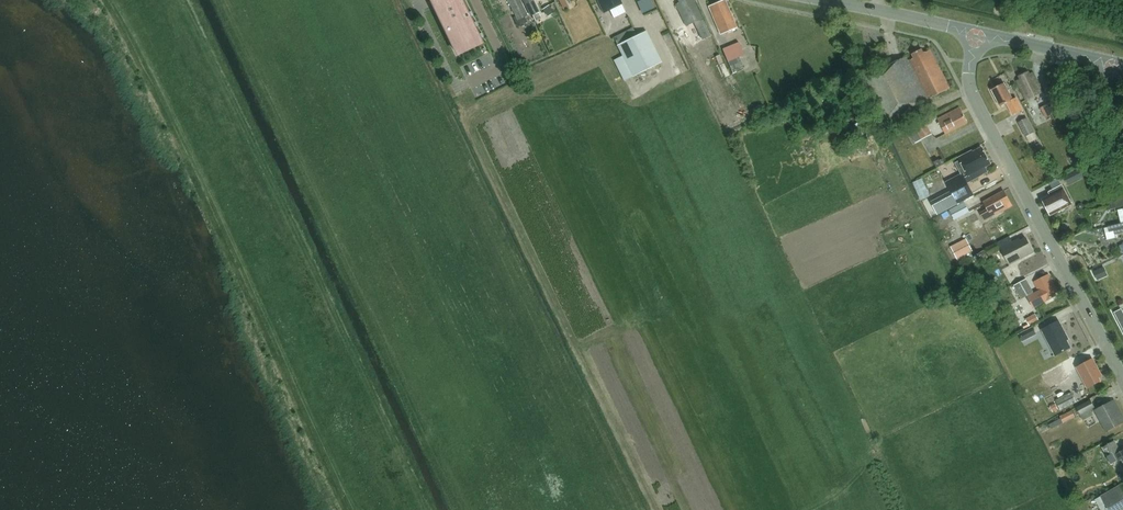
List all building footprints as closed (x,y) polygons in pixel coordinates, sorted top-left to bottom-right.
[(484,41),(464,0),(437,0),(441,9),(437,11),(457,54),(484,41)] [(528,14),(521,0),(508,0),(518,19),(528,14)] [(531,16),(532,15),(533,15),(536,13),(539,12),(540,11),(534,0),(523,0),(531,16)] [(564,9),(570,7),(566,0),(559,0),(564,9)] [(605,13),(623,4),(621,0),(599,0),(605,13)] [(639,2),(644,11),(655,6),(652,0),(643,0),(639,2)] [(677,4),(688,26),(697,21),(703,19),(694,0),(679,0),(680,2),(677,4)] [(714,7),(711,9),(722,34),(738,27),(727,3),(724,4),(722,0),(713,4),(714,7)] [(551,8),(545,12),(548,17),(554,12),(551,8)] [(708,28),(700,32),(707,44),(715,40),(708,28)] [(635,36),(631,29),(615,37),(618,45),(634,77),(663,62),(647,30),(635,36)] [(740,42),(723,49),(728,61),(745,55),(740,42)] [(914,107),(935,97),(951,88),(931,49),(925,53),(923,49),(913,54),(915,58),(910,61),(907,57),(862,79),(883,121),(887,120),(891,128),(904,122),(900,114),(902,112),(906,120),(917,114),(914,107)] [(1029,71),(1020,76),(1022,79),(1018,80),(1028,100),(1044,92),(1034,73),(1031,74),(1029,71)] [(994,78),(998,86),(1010,80),(1006,73),(994,78)] [(841,79),(821,88),(827,100),(837,95),(834,89),(843,84),(841,79)] [(993,90),(996,97),(1002,106),(1008,103),(1014,115),(1024,110),(1017,98),(1014,99),(1005,83),(993,90)] [(1062,117),(1054,101),(1047,104),(1047,105),(1041,108),(1046,118),(1052,115),(1055,120),(1062,117)] [(969,122),(961,108),(939,119),(947,134),(969,122)] [(916,143),(933,134),(928,124),(939,118),(937,115),(909,130),(916,143)] [(1019,123),(1026,136),(1034,131),(1027,118),(1019,123)] [(963,174),(948,182),(954,195),(957,200),(959,204),(975,196),(968,183),(988,172),(986,167),(992,164),(983,147),(974,152),(973,151),(960,158),(961,161),(957,163),(963,174)] [(1083,156),(1074,160),(1077,166),(1085,162),(1083,156)] [(946,164),(944,159),(940,161),(940,160),(935,162),(938,168),(946,164)] [(1080,169),(1064,177),(1068,184),(1084,176),(1080,169)] [(1051,181),(1056,188),(1065,183),(1060,176),(1051,181)] [(1051,195),(1043,199),(1051,216),(1073,205),(1063,185),(1053,190),(1049,192),(1051,195)] [(989,209),(982,213),(986,221),(1013,206),(1005,191),(992,197),(993,199),(986,202),(989,209)] [(1110,202),(1112,209),(1122,206),(1122,198),(1110,202)] [(966,202),(951,210),(956,220),(971,212),(966,202)] [(1108,226),(1108,227),(1109,232),(1114,231),(1115,232),(1121,231),(1122,230),(1122,223),(1121,223),(1108,226)] [(1013,243),(1002,249),(1010,265),(1035,252),(1028,238),(1022,240),(1021,238),(1013,243)] [(960,243),(952,247),(957,258),(973,250),(971,246),(963,250),(960,243)] [(997,244),(996,243),(985,248),(989,256),(1000,250),(997,244)] [(984,250),(973,256),(977,264),(988,257),(984,250)] [(1101,268),(1094,271),(1098,278),(1098,279),(1105,276),(1104,275),(1101,268)] [(1037,291),(1038,293),(1036,295),(1041,304),(1056,296),(1055,294),(1058,292),(1049,275),(1036,282),(1039,289),(1037,291)] [(1014,286),(1021,300),(1028,296),(1034,293),(1027,279),(1014,286)] [(1034,293),(1028,296),(1034,308),(1041,304),(1036,295),(1038,293),(1037,291),(1034,293)] [(1114,313),(1118,320),(1122,318),(1122,311),(1122,309),(1114,313)] [(1036,314),(1027,320),(1028,321),(1030,325),(1039,320),(1036,314)] [(1056,355),(1071,347),(1067,340),(1069,339),(1060,321),(1043,330),(1056,355)] [(1022,340),(1037,332),(1034,326),(1019,334),(1022,340)] [(1100,378),(1103,376),(1094,359),(1078,367),(1088,387),(1101,381),(1100,378)] [(1064,363),(1045,373),(1047,377),(1049,380),(1052,386),(1071,376),(1064,363)] [(1060,393),(1054,396),(1062,411),(1068,407),(1060,393)] [(1089,400),(1076,407),(1080,415),(1094,408),(1089,400)] [(1121,420),(1122,419),(1122,416),(1115,400),(1096,410),(1108,431),(1122,423),(1121,420)] [(1055,404),(1050,406),(1053,413),(1058,410),(1055,404)] [(1072,410),(1060,417),(1063,423),(1075,416),(1072,410)] [(1121,451),(1115,441),(1104,447),(1113,464),(1122,459),(1122,450),(1121,451)] [(1122,506),(1122,490),(1120,485),(1094,499),(1100,509),(1115,509),(1122,506)]
